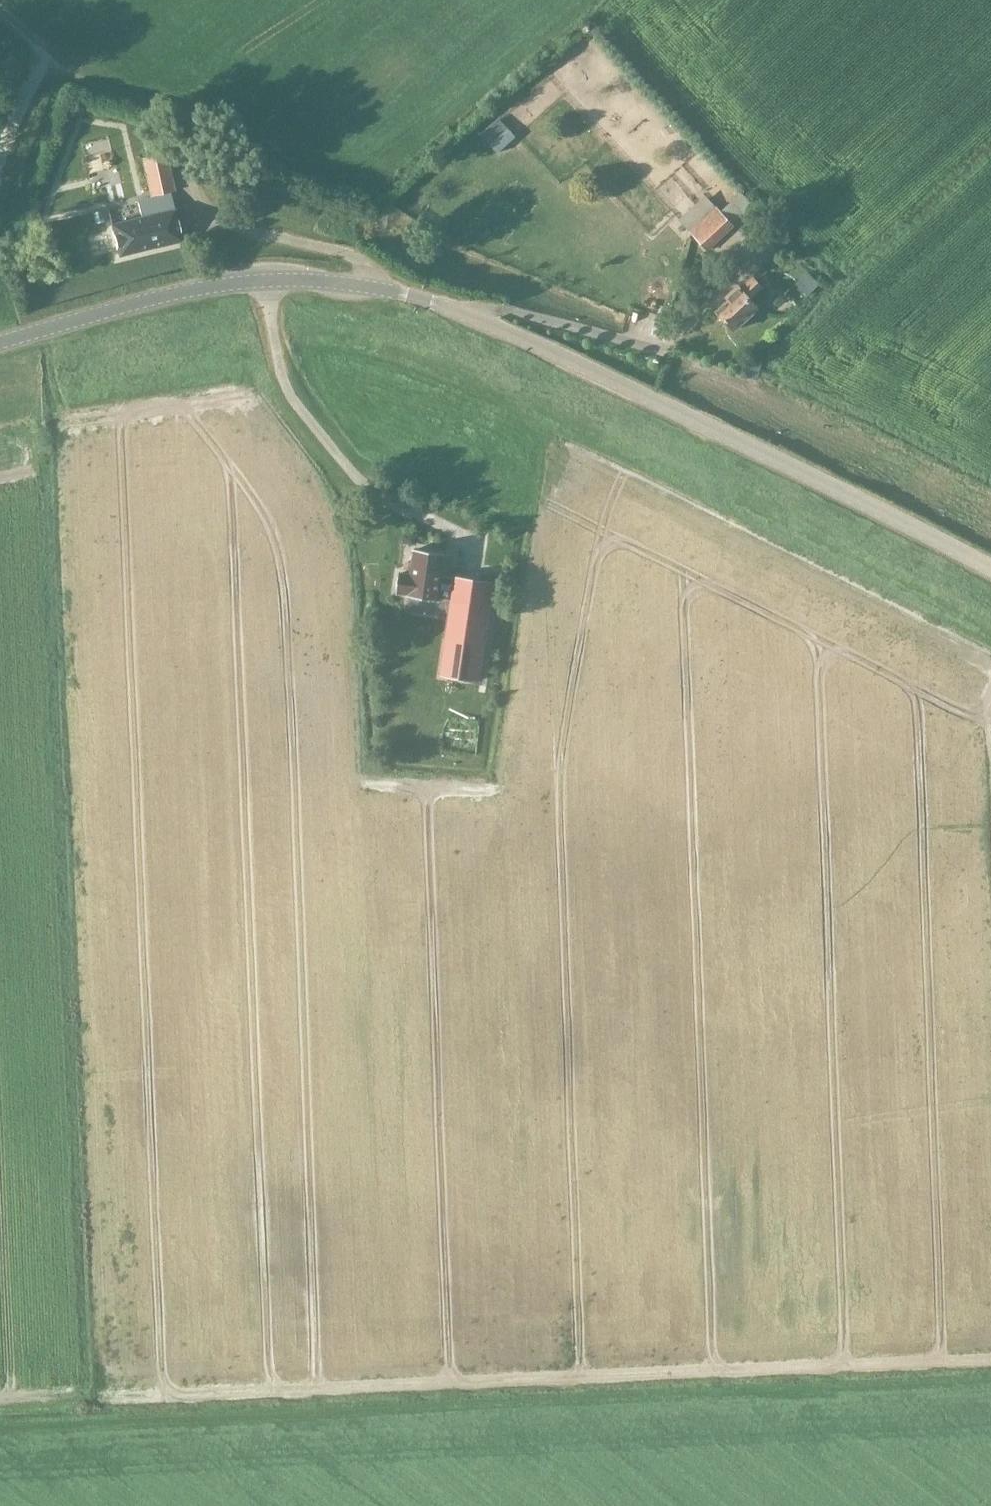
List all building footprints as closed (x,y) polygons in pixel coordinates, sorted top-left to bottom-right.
[(697,153),(684,166),(715,199),(729,187),(697,153)] [(166,154),(141,159),(150,197),(174,192),(166,154)] [(676,218),(687,230),(715,205),(703,193),(676,218)] [(142,218),(112,225),(120,256),(183,242),(172,194),(138,202),(142,218)] [(708,251),(735,226),(732,224),(741,216),(730,203),(721,211),(716,206),(689,231),(708,251)] [(773,253),(782,244),(769,232),(761,241),(773,253)] [(729,301),(716,312),(733,332),(758,310),(749,300),(762,289),(753,280),(741,290),(738,288),(726,299),(729,301)] [(399,574),(396,593),(407,594),(407,597),(439,601),(439,599),(451,600),(440,675),(479,681),(493,582),(454,576),(454,578),(442,576),(445,554),(414,550),(410,575),(399,574)] [(454,743),(471,742),(470,729),(454,730),(454,743)]
